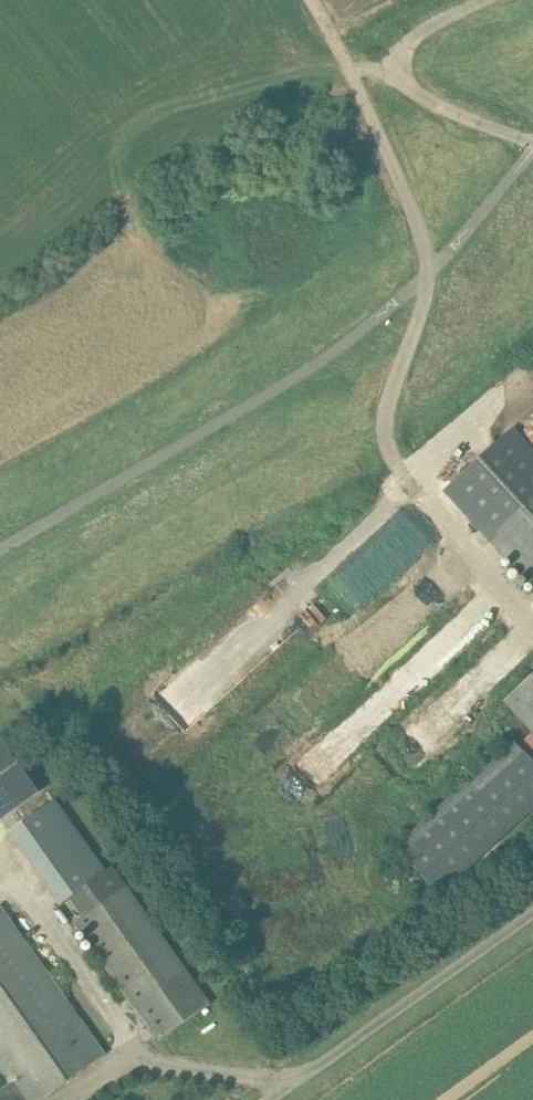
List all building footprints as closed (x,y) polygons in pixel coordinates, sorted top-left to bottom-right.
[(512,429),(444,491),(532,587),(532,451),(512,429)] [(360,552),(330,576),(355,606),(426,547),(412,530),(402,538),(399,535),(368,561),(360,552)] [(505,700),(532,731),(532,675),(505,700)] [(511,742),(396,847),(431,887),(532,794),(532,766),(511,742)] [(37,795),(0,746),(0,821),(37,795)] [(105,873),(54,800),(8,833),(60,905),(75,894),(105,873)] [(210,1004),(115,868),(75,894),(87,913),(74,922),(159,1041),(210,1004)] [(105,1055),(0,908),(0,1070),(10,1084),(0,1091),(0,1099),(42,1099),(105,1055)]
